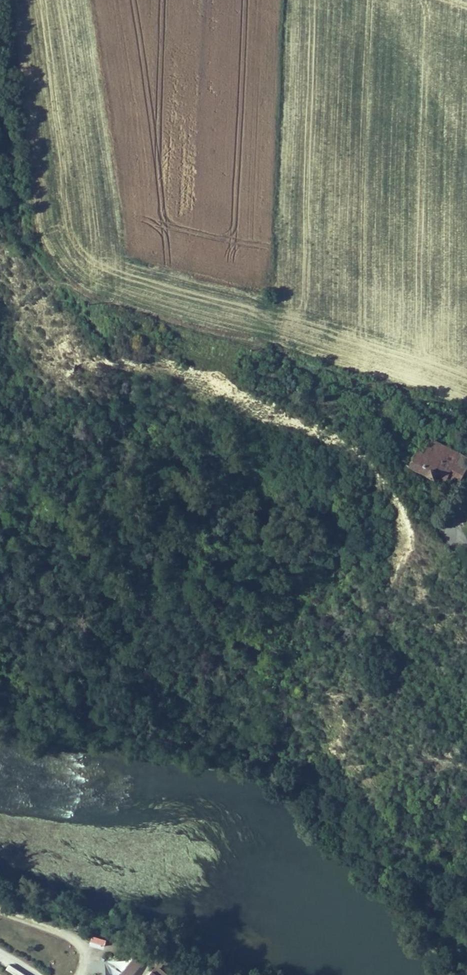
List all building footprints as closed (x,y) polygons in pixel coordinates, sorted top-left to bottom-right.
[(441,479),(460,489),(466,475),(466,457),(430,438),(423,451),(449,464),(441,479)] [(436,476),(441,479),(449,464),(423,451),(417,448),(407,466),(434,480),(436,476)] [(91,933),(89,944),(103,948),(106,937),(91,933)] [(77,965),(75,974),(87,974),(88,968),(77,965)] [(101,974),(143,974),(118,967),(116,973),(103,968),(101,974)]
